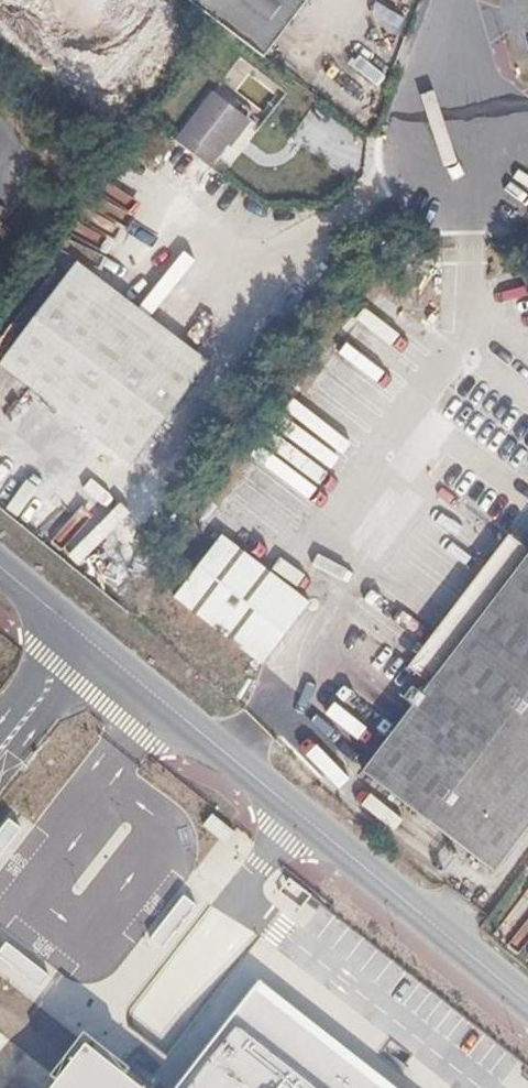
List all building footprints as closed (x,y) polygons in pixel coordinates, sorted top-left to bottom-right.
[(266,62),(314,0),(185,0),(215,22),(266,62)] [(211,96),(174,144),(209,170),(247,122),(211,96)] [(0,358),(0,362),(130,463),(198,375),(67,272),(0,358)] [(264,457),(323,485),(331,469),(271,441),(264,457)] [(310,602),(222,536),(174,602),(270,668),(310,602)] [(527,824),(527,549),(356,772),(489,874),(527,824)] [(213,813),(202,825),(220,840),(224,844),(234,832),(213,813)] [(9,818),(0,829),(0,855),(21,828),(9,818)] [(196,904),(184,895),(152,936),(164,945),(196,904)] [(7,941),(0,950),(0,957),(40,988),(50,975),(7,941)] [(259,981),(175,1087),(396,1087),(259,981)] [(84,1043),(49,1087),(142,1087),(84,1043)]
